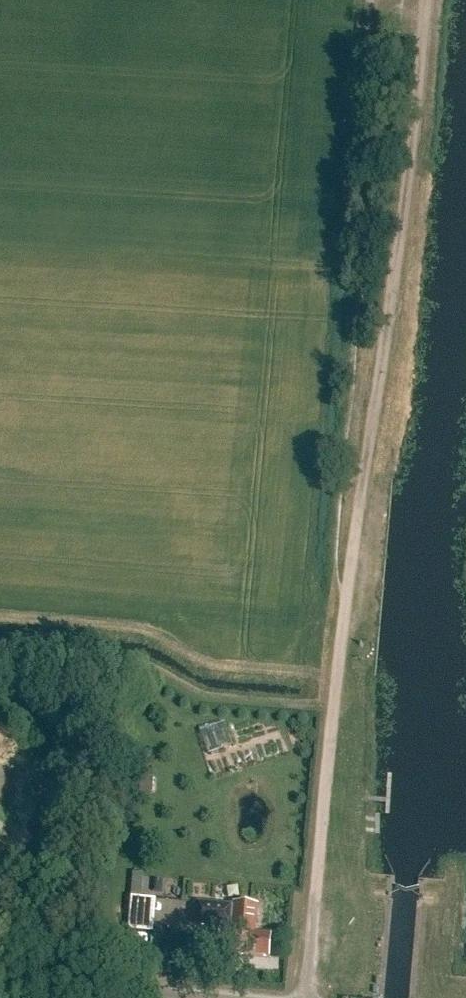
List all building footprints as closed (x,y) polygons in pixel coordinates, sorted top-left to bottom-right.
[(152,931),(157,898),(132,895),(128,928),(152,931)] [(233,926),(233,930),(221,928),(219,952),(270,956),(272,933),(257,932),(259,904),(235,902),(235,904),(199,900),(197,923),(233,926)]
